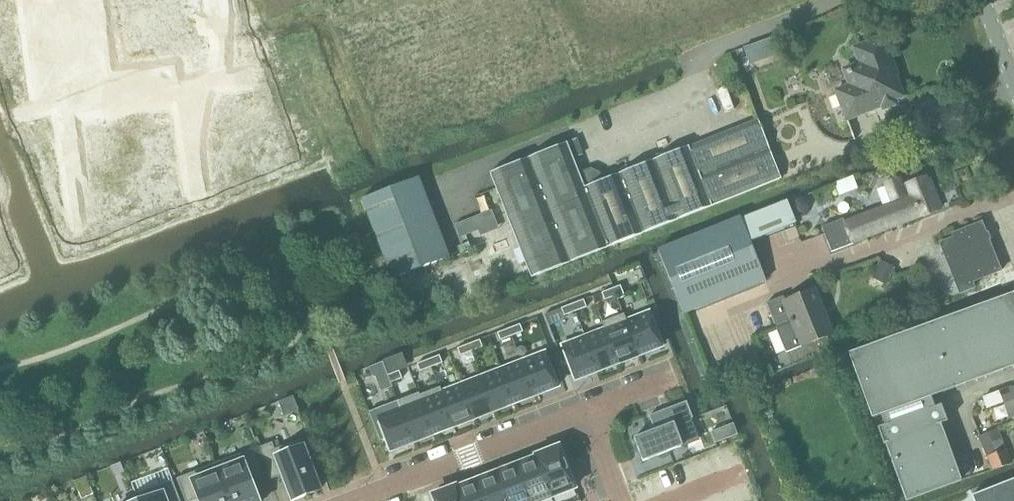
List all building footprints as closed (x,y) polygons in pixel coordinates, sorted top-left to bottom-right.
[(156,1),(160,24),(183,20),(180,0),(164,0),(156,1)] [(156,1),(132,5),(135,28),(159,24),(156,1)] [(183,20),(160,24),(163,48),(187,44),(183,20)] [(159,24),(136,28),(139,51),(163,48),(159,24)] [(846,121),(871,111),(905,98),(896,76),(897,76),(882,37),(852,49),(858,63),(842,69),(848,85),(834,90),(846,121)] [(758,44),(746,48),(753,69),(782,59),(778,45),(760,51),(758,44)] [(188,68),(181,69),(182,81),(190,80),(188,68)] [(180,69),(173,70),(174,82),(182,81),(180,69)] [(172,70),(165,71),(166,83),(174,82),(172,70)] [(164,71),(157,72),(158,84),(166,83),(164,71)] [(156,72),(149,73),(151,85),(158,84),(156,72)] [(149,73),(141,74),(142,86),(150,85),(149,73)] [(140,74),(133,75),(134,87),(142,86),(140,74)] [(190,80),(182,81),(184,93),(191,92),(190,80)] [(182,81),(174,82),(176,94),(183,93),(182,81)] [(174,82),(166,83),(168,95),(175,94),(174,82)] [(166,83),(158,84),(160,96),(167,95),(166,83)] [(158,84),(151,85),(152,97),(159,96),(158,84)] [(150,85),(142,86),(144,98),(152,97),(150,85)] [(142,86),(134,87),(136,99),(144,98),(142,86)] [(145,119),(121,122),(124,146),(148,143),(145,119)] [(533,278),(782,179),(758,119),(585,188),(568,143),(491,174),(533,278)] [(121,122),(96,125),(99,149),(124,146),(121,122)] [(148,144),(124,147),(126,169),(150,166),(148,144)] [(124,147),(99,149),(102,172),(126,169),(124,147)] [(150,167),(127,170),(129,194),(153,191),(150,167)] [(126,170),(102,172),(105,196),(129,194),(126,170)] [(891,203),(843,221),(843,220),(822,228),(831,251),(852,243),(920,217),(920,218),(939,211),(926,176),(903,185),(901,178),(884,185),(891,203)] [(450,256),(420,178),(363,199),(393,278),(450,256)] [(661,256),(685,314),(767,281),(751,242),(796,224),(787,201),(742,219),(741,217),(658,250),(661,256)] [(460,239),(486,228),(481,216),(455,226),(460,239)] [(960,294),(975,288),(973,282),(1002,271),(982,223),(952,235),(953,238),(939,243),(960,294)] [(874,274),(890,281),(896,267),(881,260),(874,274)] [(615,288),(611,289),(614,297),(617,296),(618,299),(625,297),(621,286),(615,288)] [(611,289),(602,293),(605,300),(614,297),(611,289)] [(767,303),(778,329),(787,352),(801,347),(802,348),(834,335),(816,290),(786,302),(784,297),(767,303)] [(1013,367),(1013,296),(851,356),(884,446),(886,445),(906,500),(909,500),(962,481),(942,424),(948,422),(942,405),(935,408),(932,397),(1013,367)] [(584,300),(573,304),(575,311),(587,307),(584,300)] [(573,304),(562,308),(564,315),(575,311),(573,304)] [(649,311),(627,319),(642,357),(664,348),(649,311)] [(624,314),(603,322),(605,328),(620,365),(642,357),(627,319),(626,320),(624,314)] [(520,324),(509,329),(512,336),(523,332),(520,324)] [(605,328),(583,336),(597,374),(620,365),(605,328)] [(509,329),(498,333),(501,340),(512,336),(509,329)] [(583,336),(561,345),(575,382),(597,374),(583,336)] [(480,340),(469,344),(472,352),(483,347),(480,340)] [(469,344),(458,348),(461,356),(472,352),(469,344)] [(546,350),(525,358),(539,396),(561,388),(546,350)] [(439,356),(428,360),(431,367),(442,363),(439,356)] [(525,358),(504,366),(518,404),(539,396),(525,358)] [(428,360),(418,364),(420,372),(431,367),(428,360)] [(504,366),(482,375),(497,413),(518,404),(504,366)] [(400,371),(390,375),(393,382),(402,378),(400,371)] [(390,375),(381,378),(385,389),(392,386),(391,382),(393,382),(390,375)] [(482,375),(461,383),(476,421),(497,413),(482,375)] [(441,388),(439,388),(455,429),(476,421),(461,383),(442,390),(441,388)] [(983,397),(987,408),(1004,402),(1010,418),(1013,417),(1013,386),(983,397)] [(419,392),(417,394),(433,437),(455,429),(439,388),(421,396),(419,392)] [(417,394),(397,401),(400,407),(398,408),(412,445),(433,437),(417,394)] [(397,401),(369,412),(381,441),(386,439),(392,453),(412,445),(398,408),(400,407),(397,401)] [(655,430),(635,438),(644,461),(683,446),(674,423),(692,416),(687,402),(650,416),(655,430)] [(993,471),(1012,464),(998,430),(980,437),(993,471)] [(260,448),(271,478),(282,474),(292,500),(296,500),(323,491),(305,444),(302,445),(300,440),(275,450),(272,443),(260,448)] [(560,444),(539,452),(556,497),(578,489),(560,444)] [(216,463),(230,500),(262,500),(253,478),(264,474),(254,449),(216,463)] [(518,462),(533,500),(547,500),(556,497),(539,452),(533,454),(534,456),(518,462)] [(496,470),(508,500),(533,500),(518,462),(496,470)] [(177,478),(186,500),(191,500),(198,498),(199,500),(230,500),(216,463),(177,478)] [(474,479),(483,500),(508,500),(496,470),(474,479)] [(452,485),(458,500),(483,500),(474,479),(458,485),(457,483),(452,485)] [(135,495),(137,500),(181,500),(173,480),(135,495)] [(973,495),(975,500),(1013,500),(1013,480),(973,495)] [(430,494),(433,500),(458,500),(452,485),(430,494)]
